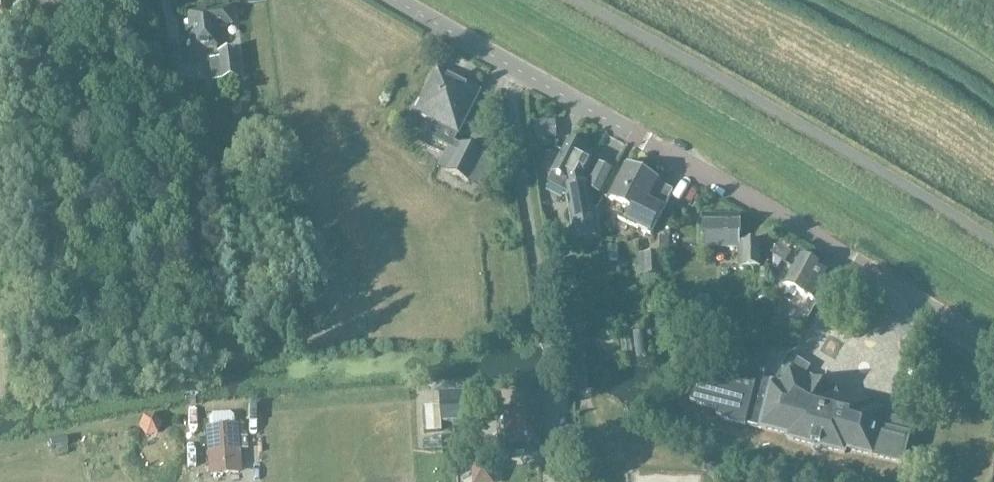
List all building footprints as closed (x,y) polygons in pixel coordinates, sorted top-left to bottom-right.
[(219,8),(219,10),(213,11),(213,10),(187,13),(191,50),(217,47),(215,27),(231,25),(229,7),(219,8)] [(218,52),(219,63),(221,78),(221,79),(237,78),(234,51),(218,52)] [(455,143),(481,91),(438,70),(416,113),(434,122),(426,137),(459,153),(449,173),(469,183),(482,156),(455,143)] [(554,134),(535,136),(536,147),(555,146),(554,134)] [(549,183),(566,192),(575,243),(599,239),(589,184),(578,186),(592,158),(583,153),(585,149),(582,148),(581,144),(575,141),(572,143),(569,141),(553,173),(554,174),(549,183)] [(620,216),(630,221),(640,227),(652,233),(657,223),(673,191),(625,167),(609,199),(625,207),(620,216)] [(705,248),(738,247),(738,267),(743,267),(750,267),(753,269),(757,267),(760,267),(760,244),(740,244),(740,215),(705,216),(705,248)] [(808,320),(834,274),(801,256),(784,286),(809,300),(800,315),(808,320)] [(683,347),(732,345),(730,321),(682,323),(683,347)] [(718,411),(717,419),(745,426),(745,427),(746,427),(746,425),(788,436),(787,440),(845,454),(846,450),(902,464),(912,425),(885,418),(887,411),(873,408),(874,403),(836,393),(836,391),(834,390),(832,392),(812,379),(809,382),(806,380),(805,378),(805,377),(806,372),(809,367),(790,355),(783,367),(773,383),(764,381),(767,369),(745,363),(745,365),(704,368),(703,372),(699,371),(690,404),(718,411)] [(477,400),(465,401),(464,393),(439,394),(440,402),(442,402),(442,410),(419,412),(421,433),(443,431),(443,421),(443,422),(479,420),(477,400)] [(540,444),(537,400),(513,402),(514,410),(498,411),(500,447),(502,447),(503,455),(525,453),(524,445),(540,444)] [(240,423),(213,425),(216,469),(243,467),(240,423)] [(424,438),(425,450),(443,449),(442,437),(424,438)] [(474,481),(494,481),(493,468),(473,469),(474,481)]
